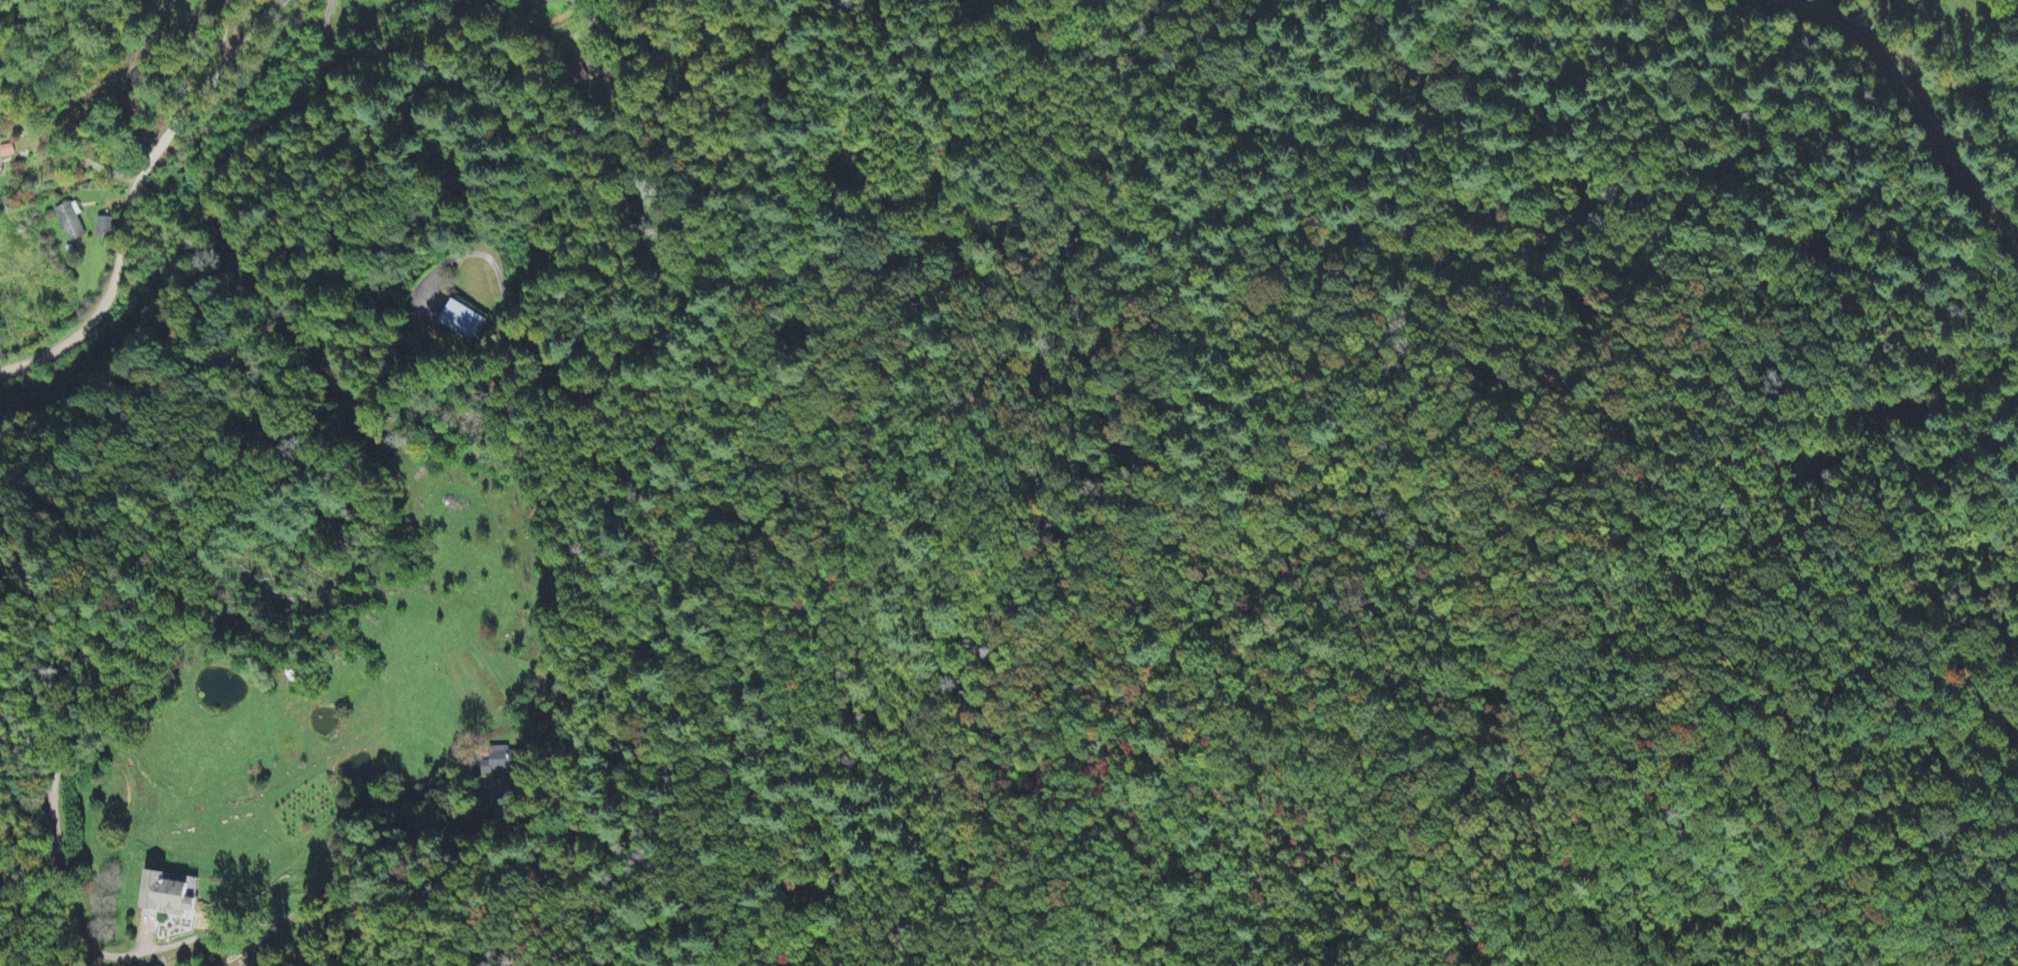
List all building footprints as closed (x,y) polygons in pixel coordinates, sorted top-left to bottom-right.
[(14,146),(0,148),(0,154),(1,159),(16,157),(14,146)] [(80,215),(83,214),(78,203),(58,212),(72,246),(90,238),(80,215)] [(99,241),(115,241),(115,220),(99,219),(99,241)] [(491,320),(455,303),(443,328),(479,345),(491,320)] [(478,753),(479,779),(497,778),(497,788),(523,787),(522,753),(511,753),(511,752),(478,753)] [(199,886),(173,881),(174,875),(154,870),(145,910),(188,919),(189,916),(198,917),(202,901),(196,899),(199,886)]
